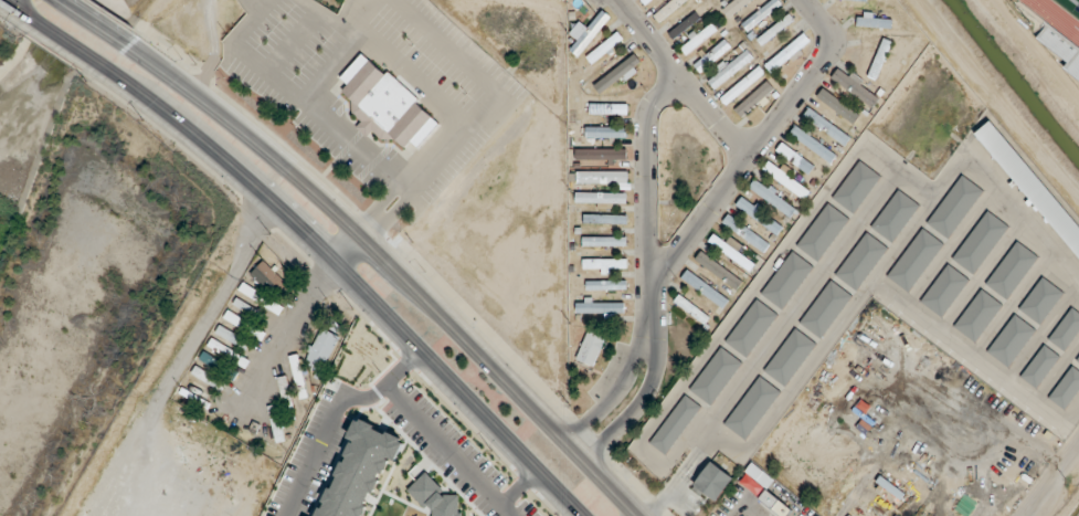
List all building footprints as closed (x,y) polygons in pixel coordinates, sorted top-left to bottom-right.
[(700,0),(698,0),(664,28),(674,39),(709,10),(700,0)] [(728,18),(750,0),(733,0),(721,10),(728,18)] [(780,0),(770,0),(741,21),(747,30),(783,4),(780,0)] [(903,17),(884,16),(884,9),(864,8),(864,16),(852,15),(851,26),(902,29),(903,17)] [(611,16),(603,9),(570,47),(578,54),(611,16)] [(758,50),(798,19),(791,10),(751,42),(758,50)] [(718,28),(710,19),(679,47),(687,56),(718,28)] [(765,65),(773,74),(809,39),(802,31),(765,65)] [(591,63),(624,40),(618,32),(585,54),(591,63)] [(731,45),(723,37),(693,64),(701,73),(731,45)] [(867,75),(876,79),(892,40),(883,37),(867,75)] [(706,79),(714,88),(753,57),(746,48),(706,79)] [(361,51),(339,77),(347,84),(337,95),(363,118),(356,127),(368,137),(372,131),(384,141),(390,135),(404,147),(410,140),(417,147),(442,119),(361,51)] [(593,84),(599,93),(641,62),(634,53),(593,84)] [(1073,57),(1065,69),(1078,78),(1078,61),(1073,57)] [(881,94),(838,65),(829,77),(872,107),(881,94)] [(721,97),(728,104),(762,74),(755,66),(721,97)] [(734,108),(742,117),(774,87),(766,79),(734,108)] [(864,119),(825,86),(817,95),(857,128),(864,119)] [(589,103),(589,113),(627,113),(627,103),(589,103)] [(850,138),(810,105),(803,114),(843,146),(850,138)] [(1078,260),(1078,226),(992,118),(976,131),(1078,260)] [(789,132),(829,164),(836,155),(797,122),(789,132)] [(626,137),(626,126),(585,126),(585,137),(626,137)] [(775,153),(817,179),(825,168),(782,141),(775,153)] [(626,160),(626,148),(575,148),(575,160),(626,160)] [(881,175),(859,158),(831,196),(853,213),(881,175)] [(810,190),(769,159),(761,168),(802,200),(810,190)] [(576,182),(627,182),(627,170),(576,170),(576,182)] [(925,222),(949,239),(983,188),(961,172),(925,222)] [(750,183),(787,220),(796,211),(759,174),(750,183)] [(920,203),(898,187),(869,225),(891,242),(920,203)] [(605,203),(605,205),(626,205),(626,192),(575,191),(575,203),(605,203)] [(737,201),(773,237),(782,228),(746,192),(737,201)] [(795,244),(817,261),(848,218),(826,201),(795,244)] [(973,274),(1009,224),(986,208),(951,257),(973,274)] [(626,214),(575,213),(575,224),(626,224),(626,214)] [(721,223),(764,251),(770,242),(728,213),(721,223)] [(886,274),(908,292),(944,242),(921,225),(886,274)] [(888,246),(865,230),(834,274),(856,289),(888,246)] [(755,261),(715,232),(708,241),(748,270),(755,261)] [(626,245),(626,235),(582,235),(582,245),(626,245)] [(1007,298),(1038,254),(1015,239),(984,283),(1007,298)] [(742,281),(703,248),(695,257),(734,290),(742,281)] [(760,293),(782,308),(813,265),(791,249),(760,293)] [(575,269),(626,269),(626,258),(575,258),(575,269)] [(288,283),(264,259),(252,271),(276,296),(288,283)] [(941,316),(969,278),(946,262),(919,299),(941,316)] [(729,297),(687,268),(680,278),(723,307),(729,297)] [(1017,307),(1039,324),(1064,292),(1043,274),(1017,307)] [(822,338),(851,294),(829,278),(798,323),(822,338)] [(625,279),(586,279),(586,289),(625,289),(625,279)] [(283,306),(244,280),(239,288),(279,314),(283,306)] [(1002,302),(978,287),(953,326),(975,341),(1002,302)] [(672,304),(706,322),(711,313),(677,295),(672,304)] [(231,303),(261,318),(264,312),(235,297),(231,303)] [(744,357),(779,314),(757,297),(723,339),(744,357)] [(576,313),(623,313),(623,299),(576,299),(576,313)] [(1064,350),(1078,329),(1078,311),(1071,305),(1047,338),(1064,350)] [(223,317),(252,332),(256,324),(227,309),(223,317)] [(985,350),(1007,366),(1036,328),(1014,312),(985,350)] [(251,353),(244,350),(249,338),(218,324),(208,348),(247,364),(251,353)] [(305,360),(323,369),(340,334),(323,325),(305,360)] [(816,343),(794,326),(762,369),(784,386),(816,343)] [(592,366),(606,336),(589,329),(575,359),(592,366)] [(1060,356),(1044,343),(1018,375),(1035,388),(1060,356)] [(742,361),(720,345),(688,388),(710,404),(742,361)] [(308,394),(299,353),(290,355),(299,396),(308,394)] [(1072,365),(1047,396),(1062,408),(1078,388),(1078,370),(1072,365)] [(277,377),(288,417),(297,415),(286,374),(277,377)] [(723,423),(745,440),(781,390),(759,375),(723,423)] [(664,453),(701,406),(685,393),(647,441),(664,453)] [(277,441),(287,438),(277,403),(267,406),(277,441)] [(691,484),(715,501),(733,476),(709,459),(691,484)] [(791,509),(746,472),(738,481),(781,515),(785,515),(791,509)]
